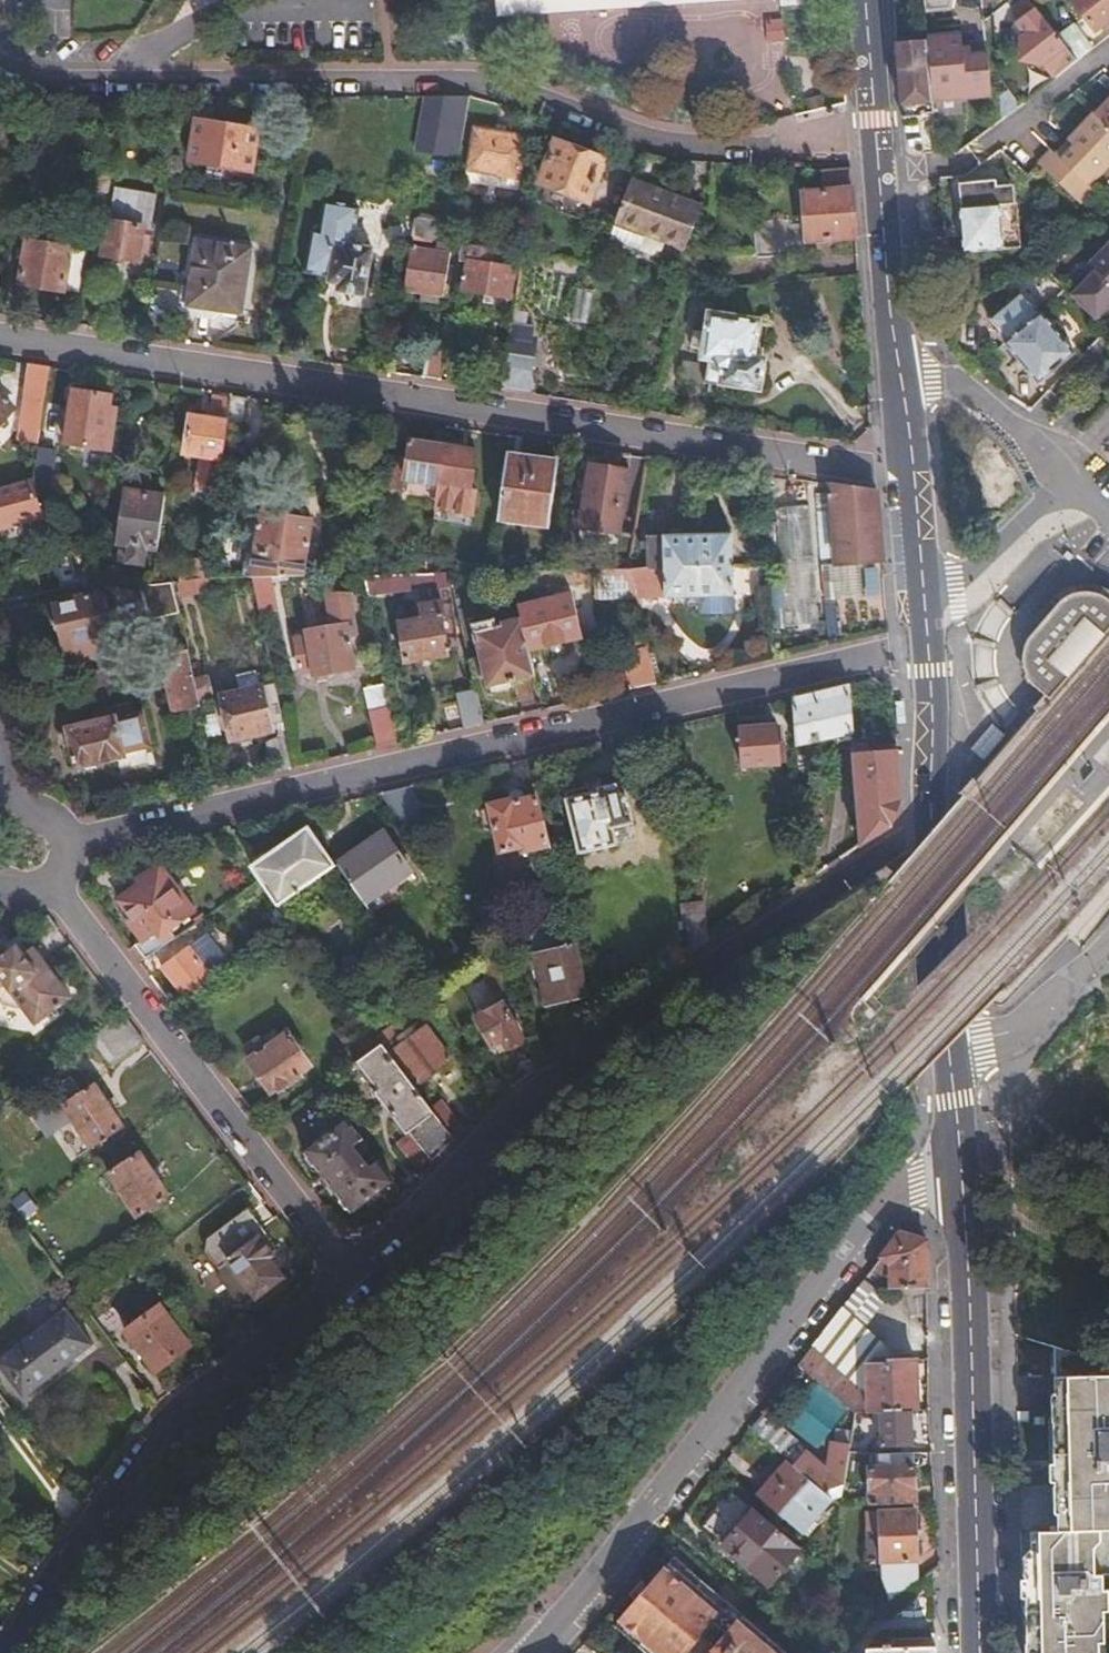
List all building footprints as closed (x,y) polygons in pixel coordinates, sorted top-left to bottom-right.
[(497,11),(690,0),(496,0),(497,11)] [(925,11),(950,9),(952,9),(950,8),(952,0),(924,0),(925,11)] [(1053,79),(1076,61),(1059,39),(1029,0),(1028,0),(1015,10),(1022,19),(1016,24),(1019,28),(1020,39),(1019,39),(1021,60),(1041,66),(1042,65),(1053,79)] [(1072,1),(1096,31),(1108,21),(1108,0),(1073,0),(1072,1)] [(1012,27),(1020,39),(1019,28),(1016,24),(1012,27)] [(1077,26),(1059,39),(1076,61),(1094,48),(1077,26)] [(988,48),(963,50),(962,40),(960,37),(958,36),(955,35),(927,37),(927,40),(932,100),(974,97),(974,95),(992,94),(990,82),(988,48)] [(897,43),(903,118),(920,116),(920,111),(932,110),(932,100),(927,40),(897,43)] [(992,94),(994,124),(998,121),(1017,107),(1017,101),(1003,81),(990,82),(992,94)] [(460,156),(471,95),(468,94),(464,94),(435,94),(438,112),(431,116),(426,149),(460,156)] [(1094,115),(1093,113),(1067,141),(1072,146),(1060,160),(1054,154),(1050,150),(1037,164),(1079,204),(1092,190),(1088,187),(1086,184),(1096,174),(1098,177),(1108,166),(1108,100),(1094,115)] [(188,160),(211,164),(252,170),(257,129),(217,123),(194,119),(188,160)] [(476,129),(468,168),(519,178),(528,139),(476,129)] [(1072,146),(1067,141),(1054,154),(1060,160),(1072,146)] [(557,144),(544,183),(574,194),(590,201),(604,162),(557,144)] [(804,241),(856,237),(850,167),(819,169),(820,188),(800,189),(802,222),(785,223),(785,217),(751,219),(754,256),(805,253),(804,241)] [(519,178),(468,168),(466,180),(516,191),(519,178)] [(96,171),(88,229),(109,232),(106,254),(138,260),(138,254),(142,255),(144,243),(148,244),(155,199),(115,192),(118,175),(96,171)] [(1086,184),(1088,187),(1098,177),(1096,174),(1086,184)] [(631,178),(614,223),(684,251),(702,207),(631,178)] [(574,194),(544,183),(538,197),(568,209),(574,194)] [(964,212),(960,212),(964,256),(1006,252),(1021,250),(1017,205),(1016,205),(1014,188),(997,190),(997,183),(962,186),(964,212)] [(338,291),(366,295),(372,246),(352,243),(357,205),(321,200),(317,232),(310,231),(305,272),(329,274),(329,280),(339,282),(338,291)] [(418,206),(413,234),(445,240),(450,211),(418,206)] [(19,283),(79,293),(84,252),(69,250),(69,244),(25,238),(19,283)] [(195,239),(186,304),(190,305),(189,309),(194,315),(211,318),(218,313),(218,309),(240,312),(251,247),(195,239)] [(502,249),(462,242),(459,261),(469,262),(463,292),(481,295),(490,297),(508,300),(510,300),(516,270),(498,267),(502,249)] [(1097,317),(1108,304),(1108,243),(1090,262),(1096,269),(1072,293),(1097,317)] [(411,245),(405,289),(443,295),(450,252),(446,251),(447,247),(437,246),(436,250),(411,245)] [(577,286),(567,318),(584,324),(594,292),(577,286)] [(991,316),(989,318),(990,320),(1020,295),(1019,294),(1005,305),(1000,301),(988,310),(991,316)] [(490,297),(481,295),(480,303),(507,308),(508,300),(490,297)] [(1037,315),(1021,295),(990,320),(1007,340),(1005,342),(1039,382),(1075,351),(1041,312),(1037,315)] [(754,358),(756,345),(760,323),(711,314),(708,329),(692,326),(690,345),(705,347),(704,354),(711,355),(706,382),(725,386),(726,380),(762,387),(767,361),(754,358)] [(530,329),(511,326),(500,389),(533,394),(527,376),(532,342),(527,341),(530,329)] [(440,381),(445,348),(430,345),(425,378),(440,381)] [(769,348),(756,345),(754,358),(767,361),(769,348)] [(46,397),(51,368),(33,365),(30,394),(46,397)] [(82,445),(112,450),(118,410),(107,408),(109,396),(73,391),(65,443),(69,443),(69,451),(78,453),(82,445)] [(17,408),(0,394),(0,426),(17,408)] [(215,494),(219,464),(225,427),(229,399),(229,396),(212,394),(211,403),(215,408),(213,418),(208,417),(206,416),(190,414),(184,458),(199,460),(194,490),(215,494)] [(250,399),(229,396),(229,399),(225,427),(245,430),(250,399)] [(404,478),(438,484),(443,446),(410,441),(407,461),(390,458),(385,488),(403,491),(404,478)] [(438,484),(436,495),(451,497),(454,487),(472,490),(478,451),(443,446),(438,484)] [(39,448),(35,476),(52,479),(56,450),(39,448)] [(552,461),(514,455),(505,522),(520,525),(521,518),(544,521),(552,461)] [(629,473),(590,467),(581,530),(619,536),(629,473)] [(0,488),(0,526),(35,517),(25,481),(0,488)] [(884,564),(878,494),(822,485),(823,498),(834,498),(839,564),(864,563),(884,564)] [(145,546),(155,548),(162,499),(124,493),(121,513),(120,521),(117,542),(128,544),(126,560),(143,563),(145,546)] [(834,498),(823,498),(817,499),(826,621),(867,618),(864,563),(839,564),(834,498)] [(214,502),(209,538),(216,539),(218,526),(223,527),(226,511),(221,510),(221,503),(214,502)] [(812,506),(774,508),(784,624),(820,622),(812,506)] [(257,516),(247,579),(268,579),(301,578),(309,524),(257,516)] [(649,567),(630,568),(637,600),(733,599),(733,538),(649,538),(649,551),(649,567)] [(641,551),(649,551),(649,538),(641,538),(641,551)] [(205,562),(181,562),(178,582),(202,581),(205,562)] [(630,568),(558,570),(541,570),(542,582),(595,582),(596,601),(637,602),(637,600),(630,568)] [(425,573),(415,574),(420,604),(417,605),(420,621),(396,625),(402,662),(446,656),(440,620),(443,619),(438,591),(453,590),(449,573),(425,573)] [(268,579),(247,579),(255,616),(275,612),(268,579)] [(202,581),(171,582),(175,599),(215,590),(213,581),(202,581)] [(145,583),(141,582),(150,620),(178,614),(175,599),(171,582),(150,583),(145,583)] [(65,602),(53,605),(67,660),(111,651),(102,611),(108,609),(104,593),(98,594),(97,591),(88,593),(88,590),(63,596),(65,602)] [(1030,679),(1046,695),(1050,699),(1059,708),(1108,650),(1108,600),(1102,595),(1096,593),(1092,592),(1085,592),(1080,592),(1073,595),(1067,598),(1066,599),(1062,602),(1060,604),(1052,614),(1040,627),(1035,632),(1031,637),(1030,639),(1029,641),(1027,644),(1025,651),(1024,657),(1024,663),(1025,666),(1026,671),(1030,679)] [(521,617),(529,652),(583,640),(573,596),(519,607),(521,617)] [(508,681),(535,676),(529,652),(521,617),(497,622),(496,621),(474,625),(487,686),(493,685),(494,691),(509,688),(508,681)] [(306,638),(291,641),(298,673),(313,670),(315,677),(348,670),(337,624),(304,631),(306,638)] [(657,685),(648,650),(625,656),(633,690),(657,685)] [(192,675),(187,652),(160,658),(169,698),(178,696),(182,710),(199,707),(198,700),(192,675)] [(110,668),(78,676),(81,689),(113,682),(110,668)] [(237,694),(221,698),(230,741),(268,733),(267,727),(273,725),(264,685),(255,686),(251,673),(233,676),(237,694)] [(192,675),(198,700),(209,698),(206,685),(200,686),(198,674),(192,675)] [(800,696),(792,697),(795,745),(853,732),(851,684),(839,686),(841,694),(802,704),(800,696)] [(399,743),(386,685),(361,691),(375,749),(399,743)] [(839,686),(800,696),(802,704),(841,694),(839,686)] [(483,725),(475,690),(455,694),(463,729),(483,725)] [(155,743),(146,705),(99,715),(100,719),(66,726),(75,765),(128,754),(127,749),(155,743)] [(201,717),(207,742),(223,738),(218,714),(201,717)] [(737,726),(739,765),(778,762),(778,759),(777,747),(776,725),(737,726)] [(785,746),(777,747),(778,759),(786,759),(785,746)] [(901,800),(897,748),(853,751),(854,769),(846,769),(847,791),(855,790),(860,845),(892,825),(901,800)] [(602,790),(568,798),(579,854),(616,845),(613,828),(634,823),(623,780),(601,785),(602,790)] [(567,794),(568,798),(602,790),(601,785),(567,794)] [(413,786),(380,793),(397,824),(421,819),(413,786)] [(488,807),(479,815),(482,829),(490,831),(495,830),(500,850),(523,845),(524,850),(547,845),(536,796),(513,801),(512,797),(489,802),(489,806),(488,807)] [(250,865),(279,904),(288,898),(317,877),(327,870),(332,867),(305,826),(301,829),(298,825),(287,832),(290,837),(267,853),(264,849),(252,858),(255,862),(250,865)] [(336,866),(363,907),(411,876),(384,835),(336,866)] [(139,962),(173,937),(163,924),(171,918),(174,922),(195,907),(167,868),(162,868),(157,868),(152,870),(148,872),(144,876),(142,881),(146,885),(125,900),(137,915),(131,919),(144,936),(128,948),(139,962)] [(335,880),(327,870),(317,877),(324,888),(335,880)] [(122,895),(125,900),(146,885),(142,881),(122,895)] [(288,898),(279,904),(285,912),(294,906),(288,898)] [(704,901),(681,903),(685,958),(708,944),(704,901)] [(588,993),(574,928),(532,934),(545,1001),(588,993)] [(215,975),(232,963),(211,932),(194,944),(164,965),(186,995),(215,975)] [(6,1004),(24,1008),(36,1025),(74,998),(37,945),(36,947),(26,933),(5,942),(0,940),(0,996),(6,1004)] [(496,965),(492,956),(478,965),(482,972),(496,965)] [(489,987),(503,980),(496,965),(482,972),(489,987)] [(494,997),(469,1013),(489,1041),(496,1036),(504,1046),(520,1036),(494,997)] [(146,1044),(125,1016),(93,1038),(114,1067),(146,1044)] [(383,1016),(368,1026),(375,1036),(385,1029),(391,1025),(383,1016)] [(250,1054),(244,1058),(271,1090),(275,1087),(277,1090),(309,1065),(306,1061),(322,1049),(297,1018),(263,1044),(260,1040),(256,1039),(246,1046),(247,1051),(250,1054)] [(385,1029),(375,1036),(380,1042),(386,1050),(389,1048),(417,1085),(449,1061),(422,1025),(397,1043),(385,1029)] [(380,1042),(375,1036),(371,1038),(361,1026),(348,1035),(364,1054),(380,1042)] [(386,1050),(380,1042),(364,1054),(358,1059),(366,1069),(360,1073),(401,1129),(406,1126),(410,1131),(395,1142),(413,1164),(427,1155),(433,1163),(454,1141),(430,1109),(386,1050)] [(350,1065),(338,1074),(342,1079),(354,1070),(350,1065)] [(92,1087),(60,1108),(90,1149),(121,1128),(92,1087)] [(440,1102),(430,1109),(454,1141),(463,1133),(440,1102)] [(346,1118),(306,1148),(309,1152),(306,1158),(311,1165),(317,1164),(339,1191),(338,1199),(342,1206),(348,1204),(352,1209),(392,1180),(376,1160),(366,1167),(350,1147),(361,1138),(346,1118)] [(139,1154),(107,1175),(136,1217),(167,1197),(139,1154)] [(5,1207),(24,1223),(37,1208),(18,1191),(5,1207)] [(243,1300),(252,1293),(253,1295),(280,1275),(266,1256),(270,1253),(257,1234),(264,1231),(245,1206),(204,1237),(201,1249),(215,1267),(216,1274),(235,1299),(243,1300)] [(154,1240),(160,1248),(172,1240),(166,1232),(154,1240)] [(898,1236),(870,1273),(890,1289),(928,1290),(928,1243),(898,1236)] [(882,1302),(860,1286),(838,1314),(861,1329),(882,1302)] [(156,1305),(123,1329),(154,1370),(187,1346),(156,1305)] [(94,1347),(67,1311),(1,1361),(27,1396),(94,1347)] [(870,1367),(826,1330),(814,1345),(871,1393),(870,1367)] [(814,1345),(799,1365),(822,1384),(847,1405),(858,1414),(872,1414),(871,1393),(814,1345)] [(919,1412),(917,1361),(888,1361),(888,1367),(870,1367),(871,1393),(872,1414),(882,1413),(912,1413),(919,1412)] [(1108,1527),(1108,1377),(1055,1378),(1055,1395),(1051,1395),(1051,1421),(1055,1423),(1054,1465),(1050,1465),(1050,1483),(1054,1484),(1054,1515),(1058,1515),(1058,1528),(1099,1527),(1108,1527)] [(816,1444),(847,1405),(822,1384),(790,1423),(816,1444)] [(892,1455),(901,1455),(901,1444),(913,1445),(912,1413),(882,1413),(883,1444),(887,1444),(887,1455),(892,1455)] [(761,1414),(749,1429),(788,1461),(825,1492),(847,1486),(852,1454),(853,1447),(834,1444),(831,1468),(825,1468),(809,1455),(808,1452),(761,1414)] [(876,1506),(917,1505),(913,1456),(901,1455),(892,1455),(894,1473),(873,1474),(876,1506)] [(803,1533),(832,1498),(825,1492),(788,1461),(759,1496),(803,1533)] [(800,1549),(732,1492),(718,1508),(700,1529),(770,1586),(800,1549)] [(878,1577),(845,1587),(879,1615),(918,1585),(917,1512),(874,1513),(874,1529),(881,1529),(882,1563),(878,1563),(878,1577)] [(1099,1541),(1099,1527),(1058,1528),(1032,1529),(1034,1579),(1027,1579),(1030,1646),(1036,1647),(1036,1652),(1099,1652),(1099,1648),(1104,1648),(1101,1576),(1095,1575),(1094,1547),(1099,1541)] [(833,1577),(828,1573),(806,1599),(822,1614),(845,1587),(833,1577)] [(647,1652),(703,1652),(724,1630),(668,1579),(622,1630),(647,1652)] [(802,1637),(822,1652),(846,1652),(879,1615),(845,1587),(822,1614),(802,1637)] [(730,1652),(755,1652),(741,1640),(730,1652)]
